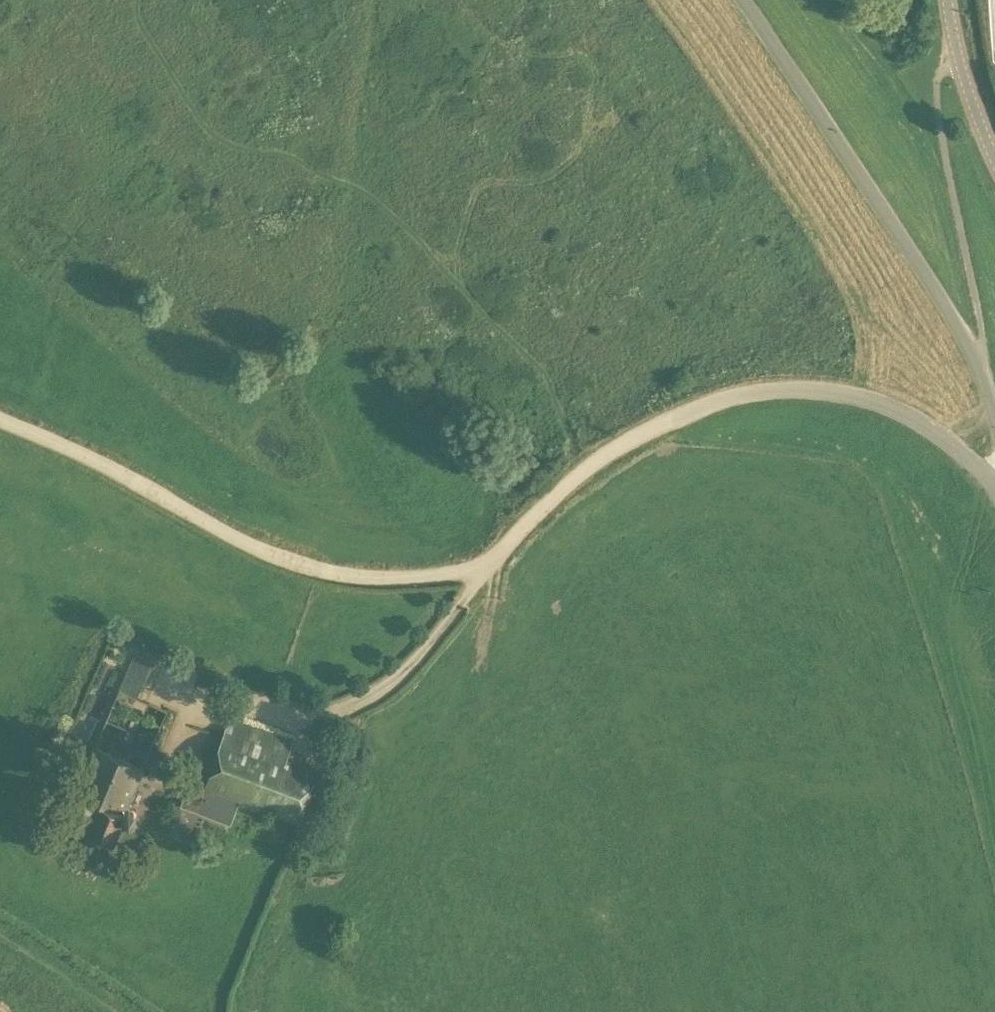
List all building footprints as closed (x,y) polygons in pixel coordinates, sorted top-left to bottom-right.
[(153,665),(134,657),(120,690),(139,698),(153,665)] [(133,821),(135,816),(133,810),(128,808),(125,810),(167,710),(139,698),(120,690),(117,689),(61,821),(111,842),(121,817),(122,821),(128,823),(133,821)] [(229,715),(202,785),(300,821),(319,770),(287,758),(294,739),(229,715)]
